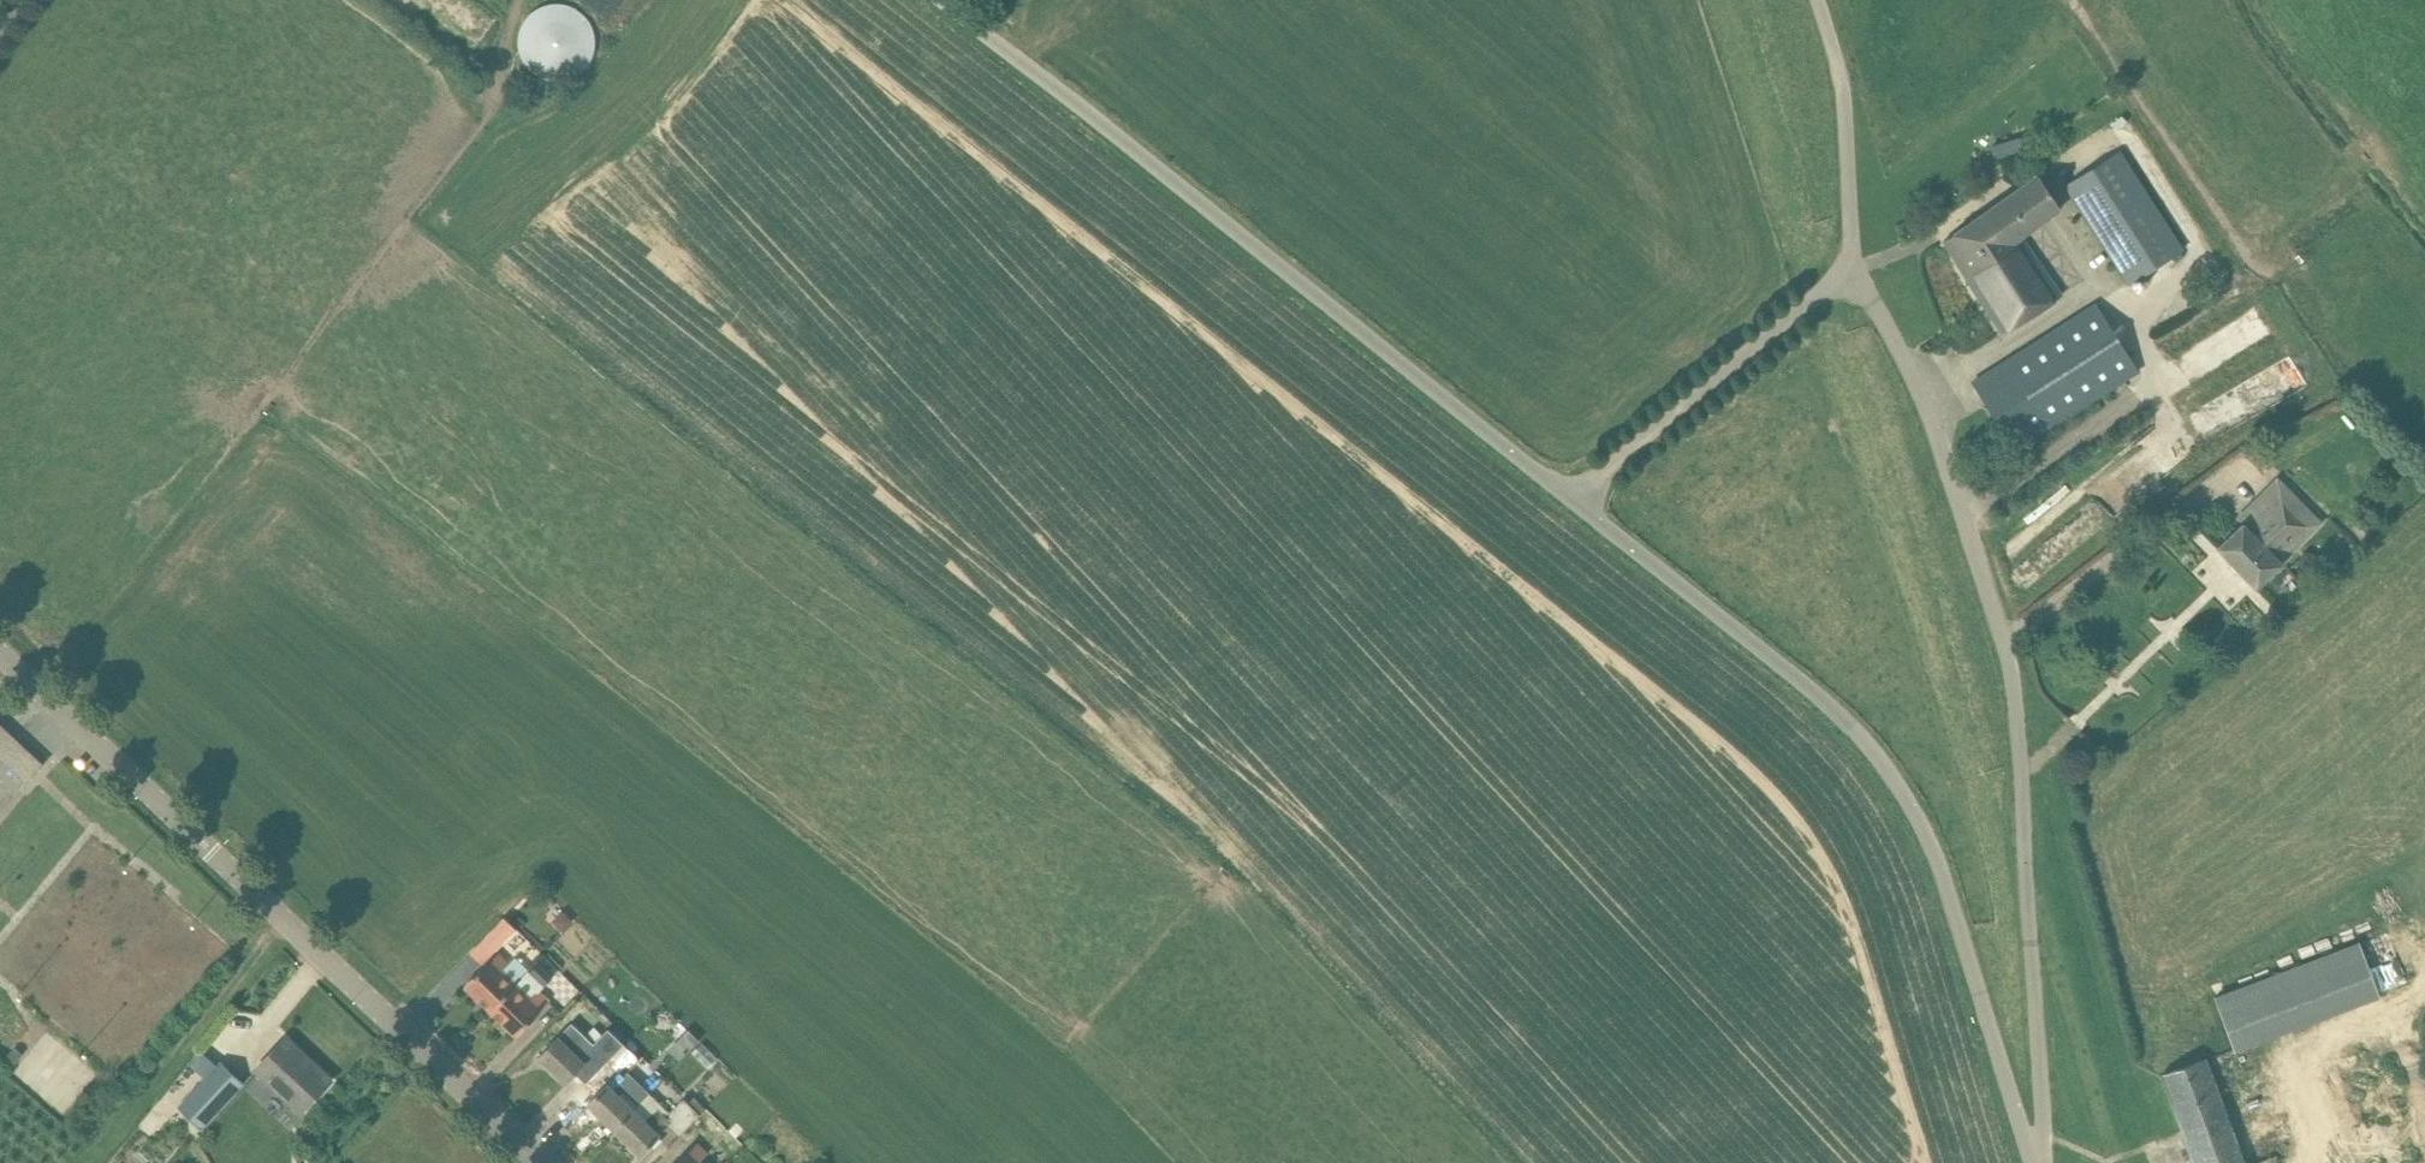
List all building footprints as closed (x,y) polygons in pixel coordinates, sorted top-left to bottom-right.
[(600,52),(575,0),(569,0),(517,25),(544,80),(600,52)] [(2129,283),(2183,249),(2120,152),(2067,186),(2129,283)] [(2003,333),(2023,320),(2061,294),(2021,235),(2061,208),(2053,196),(2060,191),(2054,183),(2047,188),(2039,176),(1945,240),(2003,333)] [(2016,449),(2036,436),(2138,371),(2096,304),(1973,383),(2016,449)] [(2257,587),(2278,566),(2281,563),(2280,561),(2315,527),(2280,491),(2244,525),(2242,523),(2218,547),(2257,587)] [(44,764),(27,748),(10,767),(27,783),(44,764)] [(516,932),(505,922),(489,940),(499,950),(516,932)] [(548,957),(545,954),(536,946),(531,951),(519,940),(509,950),(529,970),(524,976),(510,963),(498,951),(465,985),(492,1011),(542,958),(545,960),(548,957)] [(2361,941),(2214,997),(2234,1051),(2382,995),(2361,941)] [(542,963),(545,960),(542,958),(492,1011),(517,1035),(550,1001),(541,993),(555,977),(542,963)] [(566,1082),(583,1065),(586,1062),(570,1047),(581,1036),(571,1026),(561,1037),(559,1036),(539,1057),(566,1082)] [(606,1063),(624,1044),(609,1030),(591,1049),(606,1063)] [(302,1111),(314,1098),(331,1081),(330,1080),(327,1083),(301,1058),(303,1055),(285,1038),(257,1068),(302,1111)] [(615,1129),(650,1092),(629,1073),(641,1060),(624,1044),(606,1063),(619,1075),(609,1085),(608,1083),(588,1104),(615,1129)] [(220,1061),(218,1064),(199,1048),(188,1062),(205,1077),(178,1106),(203,1132),(246,1085),(220,1061)] [(22,1057),(13,1050),(3,1061),(12,1068),(13,1068),(22,1057)] [(2161,1074),(2165,1084),(2183,1132),(2195,1162),(2245,1162),(2226,1112),(2206,1059),(2184,1066),(2169,1071),(2161,1074)] [(703,1112),(704,1113),(708,1109),(695,1098),(692,1101),(689,1099),(687,1101),(684,1097),(672,1111),(672,1112),(650,1092),(615,1129),(641,1154),(661,1133),(660,1133),(668,1124),(681,1135),(703,1112)] [(701,1117),(704,1113),(703,1112),(681,1135),(688,1142),(706,1122),(701,1117)] [(700,1162),(709,1153),(697,1142),(676,1162),(701,1162),(700,1162)] [(758,1155),(750,1162),(766,1162),(758,1155)]
